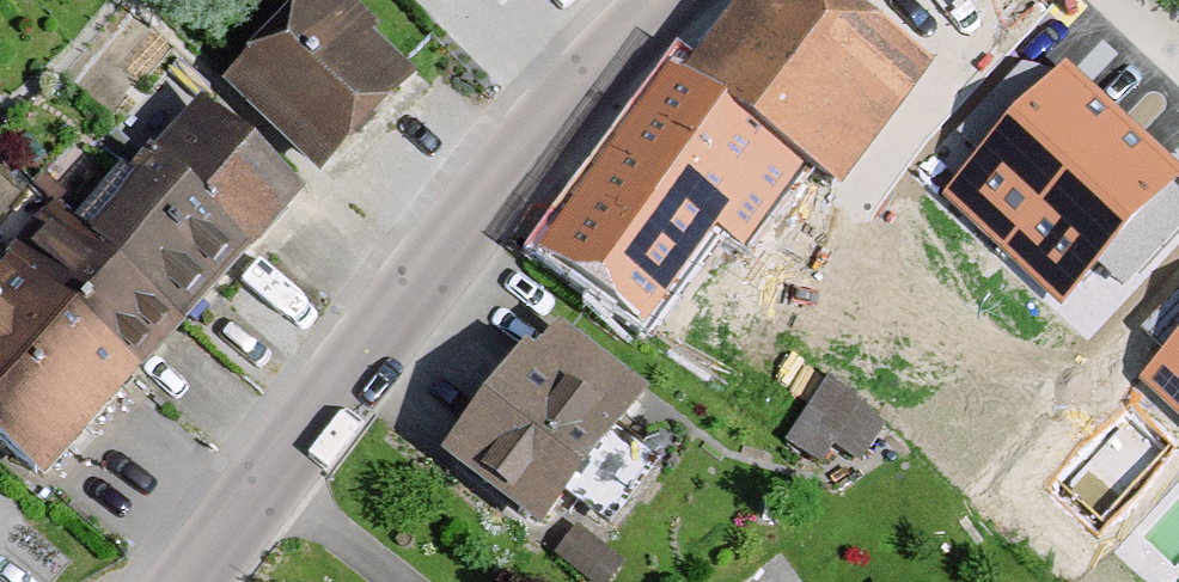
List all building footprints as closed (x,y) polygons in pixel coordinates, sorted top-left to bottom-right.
[(349,0),(296,0),(217,82),(315,175),(412,74),(364,29),(371,21),(349,0)] [(773,4),(767,0),(737,0),(682,77),(805,164),(840,189),(936,55),(858,0),(776,0),(773,4)] [(936,55),(978,0),(858,0),(936,55)] [(682,77),(659,60),(526,244),(649,331),(720,231),(745,249),(805,164),(682,77)] [(1064,63),(943,190),(1059,300),(1178,174),(1178,171),(1064,63)] [(299,191),(198,99),(145,156),(246,248),(299,191)] [(246,248),(145,156),(80,227),(50,201),(5,250),(10,254),(136,369),(246,248)] [(0,264),(0,449),(33,480),(136,369),(10,254),(0,264)] [(647,389),(546,312),(437,455),(538,532),(647,389)] [(1155,375),(1178,397),(1178,348),(1155,375)] [(795,418),(852,457),(889,403),(832,363),(795,418)]
